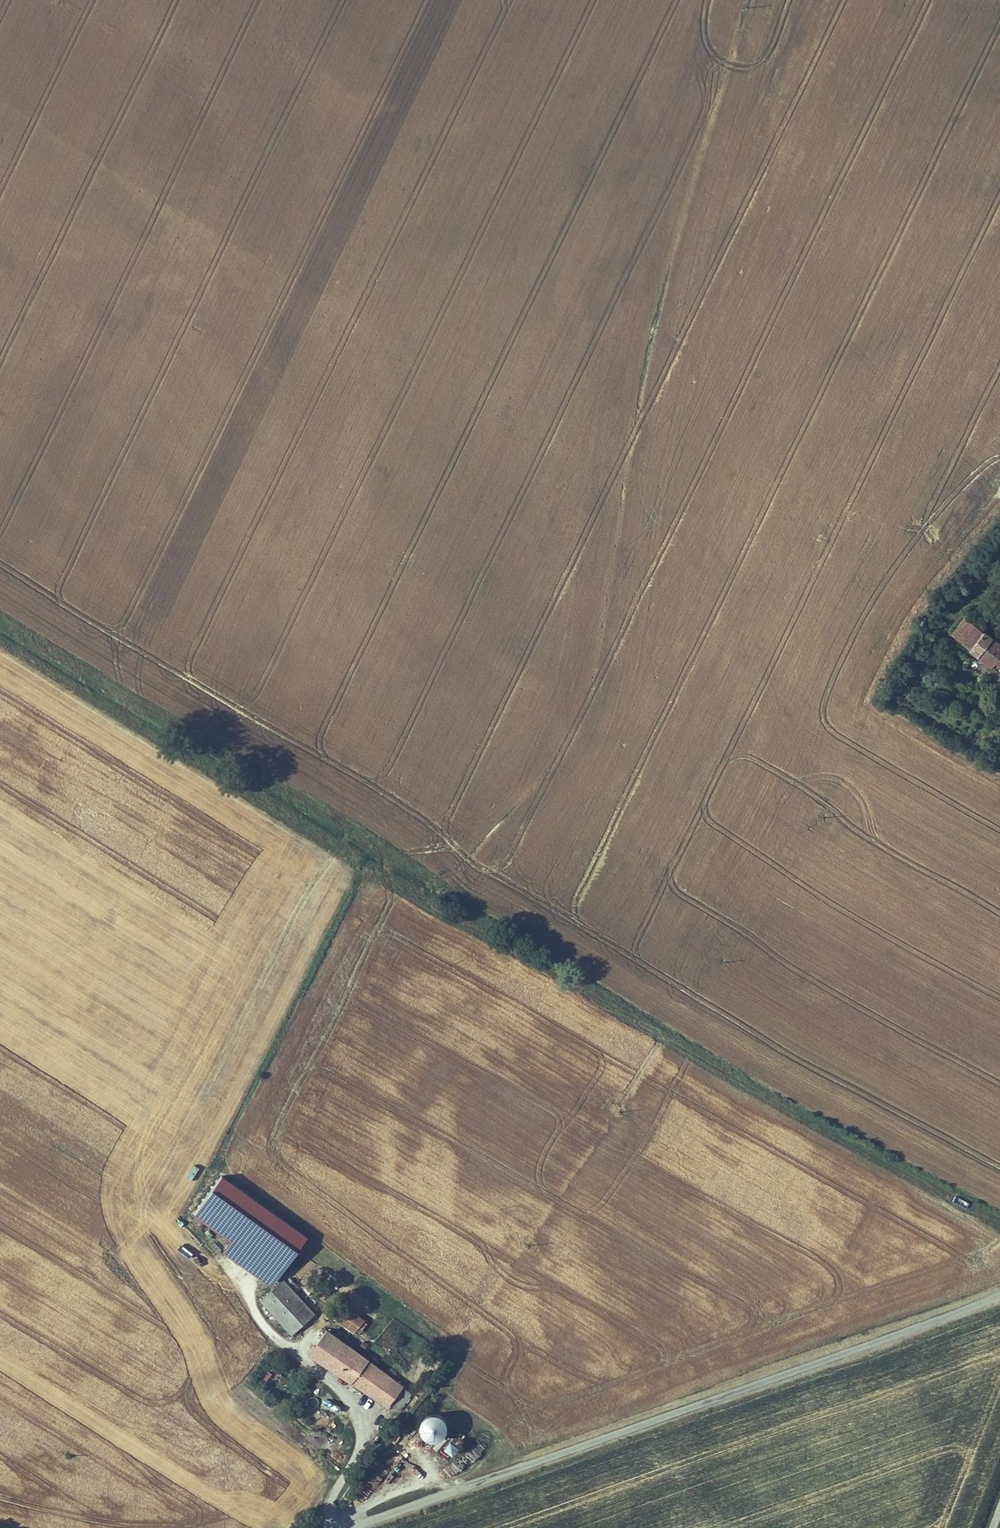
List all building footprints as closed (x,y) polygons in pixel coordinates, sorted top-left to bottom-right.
[(956,618),(939,643),(999,685),(999,649),(956,618)] [(273,1285),(309,1232),(220,1173),(193,1212),(230,1237),(222,1250),(273,1285)] [(293,1286),(284,1277),(265,1295),(275,1304),(293,1286)] [(315,1309),(293,1286),(275,1304),(265,1295),(262,1298),(293,1331),(315,1309)] [(351,1308),(341,1300),(331,1311),(342,1320),(351,1308)] [(363,1389),(378,1368),(327,1329),(311,1351),(363,1389)] [(387,1401),(400,1384),(378,1368),(363,1389),(384,1405),(387,1401)] [(259,1378),(268,1381),(271,1372),(263,1369),(259,1378)] [(398,1408),(410,1391),(400,1384),(387,1401),(398,1408)] [(433,1440),(450,1423),(433,1407),(416,1423),(433,1440)] [(455,1452),(460,1441),(449,1436),(444,1448),(455,1452)]
